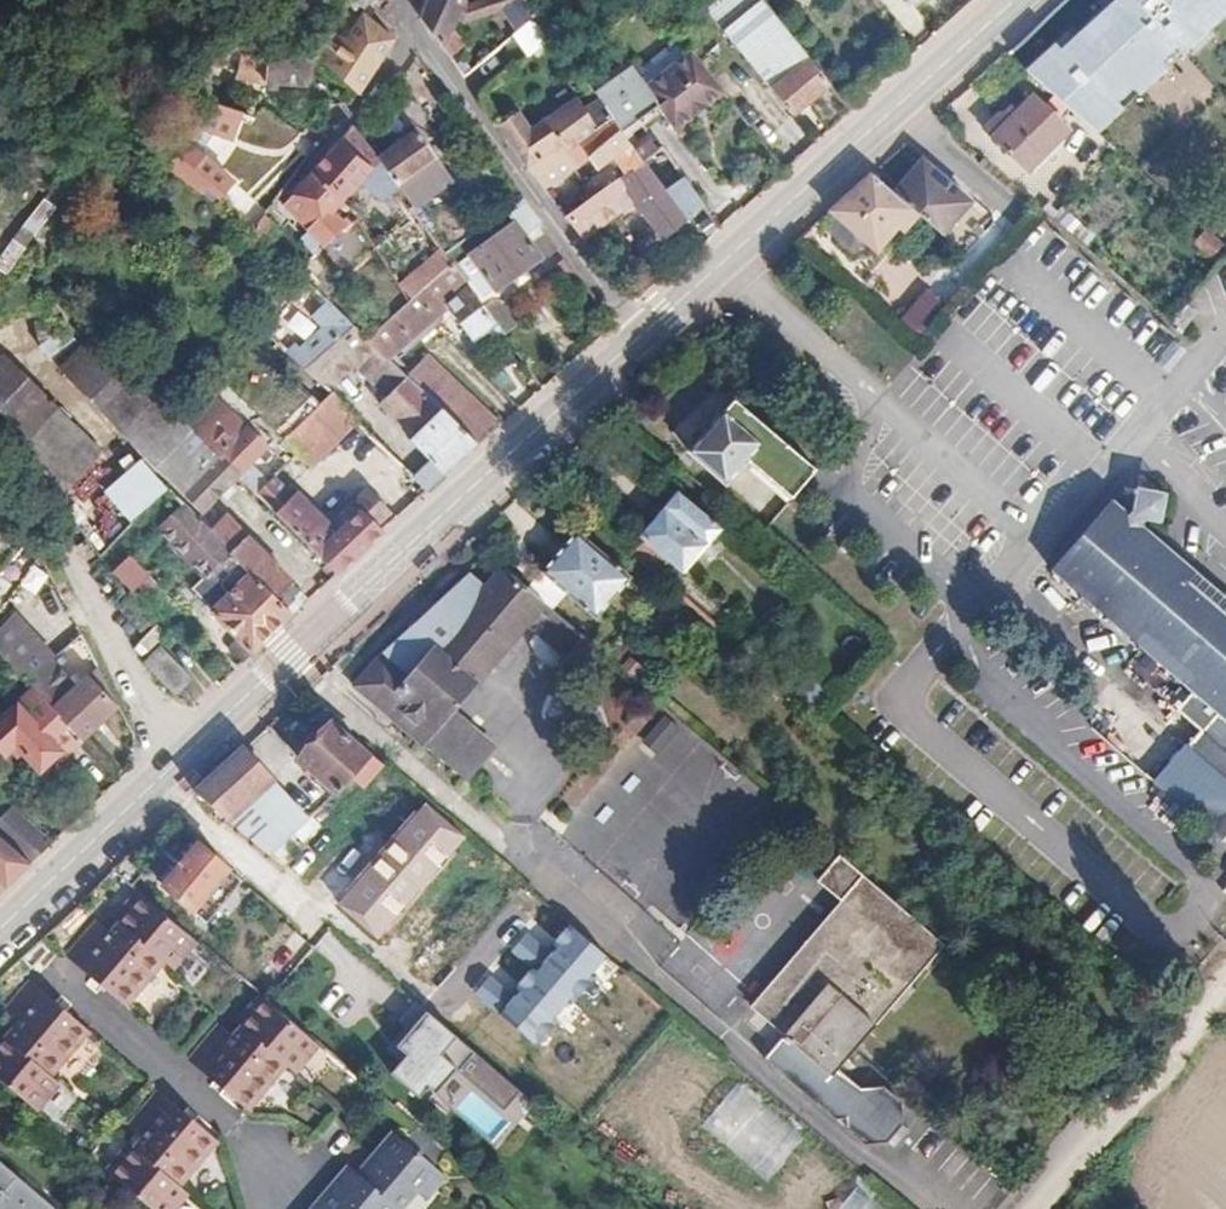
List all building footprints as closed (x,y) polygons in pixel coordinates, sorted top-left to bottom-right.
[(284,48),(307,60),(356,92),(392,39),(361,13),(350,28),(357,34),(345,51),(321,33),(345,0),(322,0),(284,48)] [(345,0),(357,10),(366,0),(345,0)] [(472,9),(459,3),(461,0),(431,0),(422,24),(441,50),(454,40),(446,27),(451,17),(473,27),(498,11),(512,30),(534,14),(523,0),(483,0),(472,9)] [(717,23),(746,0),(698,0),(717,23)] [(1190,14),(1205,0),(1178,0),(1190,14)] [(521,52),(547,33),(534,14),(512,30),(508,33),(521,52)] [(1077,80),(1117,112),(1161,59),(1120,26),(1077,80)] [(748,62),(788,113),(825,84),(784,33),(748,62)] [(259,72),(293,87),(307,60),(284,48),(260,36),(256,34),(243,60),(261,67),(259,72)] [(669,129),(717,94),(686,51),(639,84),(622,60),(586,86),(610,120),(618,130),(652,105),(669,129)] [(197,116),(230,132),(241,107),(195,86),(162,146),(211,193),(228,175),(187,136),(197,116)] [(1025,168),(1064,124),(1026,93),(1005,116),(1000,111),(999,111),(994,112),(978,130),(1025,168)] [(494,121),(524,163),(544,148),(514,106),(494,121)] [(593,123),(588,117),(560,137),(564,143),(593,123)] [(617,176),(639,160),(630,147),(618,130),(610,120),(597,129),(593,123),(564,143),(560,137),(544,148),(524,163),(540,186),(575,161),(585,176),(606,161),(617,176)] [(308,170),(342,197),(377,159),(376,157),(356,129),(350,124),(308,170)] [(377,159),(397,187),(410,206),(449,179),(414,129),(376,157),(377,159)] [(630,147),(639,160),(653,149),(644,137),(630,147)] [(677,176),(660,189),(639,160),(617,176),(564,214),(580,237),(629,202),(656,239),(700,207),(677,176)] [(299,162),(290,172),(299,181),(279,202),(323,244),(345,221),(332,209),(342,197),(308,170),(299,162)] [(920,218),(938,234),(965,202),(934,173),(930,178),(915,164),(891,192),(915,214),(920,218)] [(870,173),(812,226),(859,267),(903,218),(908,221),(915,214),(891,192),(870,173)] [(410,206),(397,187),(387,195),(405,220),(415,213),(410,206)] [(539,226),(519,199),(502,211),(511,223),(456,263),(462,271),(477,292),(489,284),(494,290),(536,260),(522,238),(539,226)] [(258,237),(277,214),(265,202),(246,225),(258,237)] [(0,241),(0,272),(16,248),(2,239),(0,241)] [(493,338),(502,334),(478,301),(450,262),(426,286),(443,305),(451,303),(474,336),(485,328),(493,338)] [(8,303),(17,292),(10,286),(1,297),(8,303)] [(423,321),(434,309),(440,314),(442,308),(443,305),(426,286),(411,302),(371,344),(392,364),(428,326),(423,321)] [(915,334),(940,302),(922,288),(897,320),(915,334)] [(494,290),(478,301),(502,334),(517,323),(494,290)] [(1189,293),(1174,311),(1184,318),(1198,301),(1189,293)] [(306,362),(333,335),(347,321),(318,295),(279,335),(306,362)] [(428,326),(440,314),(434,309),(423,321),(428,326)] [(333,335),(388,388),(402,373),(392,364),(371,344),(347,321),(333,335)] [(90,333),(56,368),(80,391),(102,370),(119,387),(98,409),(151,460),(149,462),(198,510),(234,474),(153,395),(90,333)] [(1168,374),(1183,350),(1171,342),(1155,366),(1168,374)] [(404,376),(414,385),(433,366),(423,357),(404,376)] [(153,395),(234,474),(262,444),(243,425),(240,428),(203,392),(212,382),(188,359),(153,395)] [(9,420),(27,433),(49,407),(0,362),(0,411),(8,417),(9,420)] [(414,385),(452,421),(472,441),(491,422),(471,402),(433,366),(414,385)] [(80,391),(98,409),(119,387),(102,370),(80,391)] [(404,376),(402,373),(388,388),(375,401),(411,435),(408,439),(443,472),(475,443),(472,441),(452,421),(414,385),(404,376)] [(306,390),(344,426),(353,417),(315,381),(306,390)] [(334,437),(344,426),(306,390),(272,425),(311,464),(336,439),(334,437)] [(814,470),(731,399),(684,453),(724,486),(746,462),(788,499),(814,470)] [(98,452),(49,407),(27,433),(28,434),(62,492),(98,452)] [(95,484),(127,515),(157,483),(126,451),(95,484)] [(289,499),(269,480),(255,495),(334,573),(381,529),(374,521),(386,509),(364,488),(353,501),(350,498),(340,509),(344,513),(338,518),(334,514),(324,514),(321,518),(295,492),(289,499)] [(1126,509),(1122,513),(1135,525),(1141,517),(1156,521),(1160,493),(1131,487),(1126,509)] [(678,493),(664,510),(655,519),(641,535),(669,559),(682,570),(718,528),(678,493)] [(1135,525),(1122,513),(1105,499),(1052,562),(1225,711),(1225,602),(1135,525)] [(207,531),(179,503),(154,530),(199,573),(189,583),(186,580),(172,595),(239,662),(291,613),(279,601),(207,531)] [(648,513),(655,519),(664,510),(656,503),(648,513)] [(105,509),(91,519),(104,538),(119,528),(105,509)] [(207,531),(279,601),(296,584),(225,514),(207,531)] [(527,585),(548,603),(563,587),(596,616),(629,577),(574,530),(527,585)] [(655,574),(669,559),(641,535),(627,550),(642,562),(655,574)] [(146,580),(123,557),(112,569),(134,592),(146,580)] [(1196,733),(1207,742),(1193,760),(1225,788),(1225,711),(1052,562),(1045,569),(1214,713),(1196,733)] [(527,585),(503,564),(485,585),(469,571),(378,652),(353,682),(352,683),(462,776),(489,744),(450,711),(528,620),(537,629),(531,636),(531,637),(532,638),(532,639),(532,640),(533,641),(533,642),(533,643),(534,644),(534,645),(535,646),(535,647),(536,647),(536,648),(537,649),(538,650),(538,651),(539,652),(540,653),(541,654),(542,655),(543,656),(544,657),(545,658),(546,658),(547,659),(548,659),(549,660),(550,660),(551,661),(552,661),(552,662),(553,662),(554,663),(555,663),(556,663),(558,664),(559,664),(560,664),(561,664),(562,665),(563,665),(564,665),(570,658),(573,660),(591,640),(582,632),(548,603),(527,585)] [(291,613),(309,596),(296,584),(279,601),(291,613)] [(138,596),(124,611),(141,627),(155,614),(138,596)] [(160,620),(155,614),(141,627),(146,633),(160,620)] [(78,738),(115,703),(86,673),(85,672),(73,683),(49,656),(51,654),(8,617),(0,625),(0,658),(33,689),(78,738)] [(190,681),(161,651),(145,667),(174,696),(190,681)] [(95,664),(86,673),(115,703),(95,664)] [(33,689),(0,719),(0,750),(4,754),(14,746),(37,769),(57,751),(61,756),(78,738),(33,689)] [(329,795),(349,773),(367,752),(330,719),(297,756),(308,767),(303,771),(329,795)] [(678,766),(672,787),(722,801),(736,751),(651,727),(642,756),(678,766)] [(256,792),(270,775),(241,748),(193,793),(269,862),(297,831),(256,792)] [(367,752),(349,773),(360,784),(379,763),(367,752)] [(1167,769),(1157,781),(1182,802),(1192,789),(1167,769)] [(297,831),(312,814),(270,775),(256,792),(297,831)] [(466,837),(424,802),(337,905),(379,940),(466,837)] [(7,806),(0,813),(0,838),(28,861),(50,841),(7,806)] [(157,885),(187,911),(224,869),(238,854),(208,828),(195,843),(157,885)] [(28,861),(0,838),(0,887),(28,861)] [(137,858),(128,868),(136,875),(145,865),(137,858)] [(127,885),(136,875),(128,868),(120,861),(110,871),(127,885)] [(840,1079),(857,1059),(951,952),(869,882),(848,864),(825,890),(846,909),(754,1015),(787,1043),(767,1067),(866,1154),(888,1152),(903,1135),(902,1112),(884,1097),(862,1099),(840,1079)] [(238,881),(224,869),(187,911),(200,923),(238,881)] [(114,916),(120,921),(141,897),(135,892),(114,916)] [(190,938),(141,897),(120,921),(124,924),(115,933),(98,918),(67,954),(126,1004),(165,959),(169,962),(190,938)] [(602,960),(560,927),(490,1015),(532,1049),(602,960)] [(190,938),(169,962),(174,967),(195,943),(190,938)] [(5,1038),(0,1044),(0,1083),(29,1108),(54,1079),(50,1076),(87,1032),(30,982),(0,1015),(0,1016),(16,1031),(7,1040),(5,1038)] [(236,1019),(242,1025),(263,1000),(256,994),(236,1019)] [(310,1040),(263,1000),(242,1025),(245,1027),(237,1036),(219,1021),(188,1057),(247,1107),(285,1063),(288,1066),(310,1040)] [(485,1066),(417,1010),(385,1049),(395,1057),(380,1075),(408,1098),(417,1088),(447,1112),(485,1066)] [(310,1040),(288,1066),(293,1071),(316,1045),(310,1040)] [(35,1112),(59,1084),(54,1079),(29,1108),(35,1112)] [(807,1139),(740,1084),(704,1128),(771,1183),(807,1139)] [(136,1149),(111,1178),(148,1208),(166,1208),(181,1192),(178,1188),(218,1143),(158,1092),(128,1126),(146,1141),(138,1151),(136,1149)] [(356,1174),(360,1178),(397,1137),(392,1132),(356,1174)] [(388,1207),(391,1208),(403,1208),(417,1193),(437,1170),(397,1137),(360,1178),(356,1174),(352,1170),(318,1208),(386,1208),(388,1207)] [(105,1172),(111,1178),(136,1149),(129,1144),(105,1172)] [(0,1166),(0,1208),(51,1208),(0,1166)] [(315,1208),(318,1208),(352,1170),(347,1166),(312,1206),(315,1208)] [(445,1177),(437,1170),(417,1193),(425,1200),(445,1177)] [(857,1182),(834,1208),(890,1208),(857,1182)] [(186,1196),(181,1192),(166,1208),(175,1208),(186,1196)]
